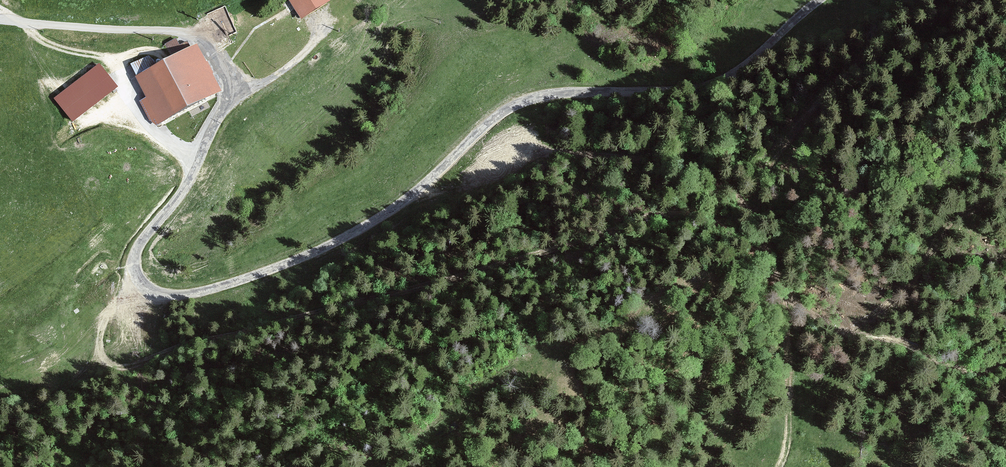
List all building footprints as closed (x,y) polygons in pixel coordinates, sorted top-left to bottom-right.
[(322,0),(293,0),(302,15),(323,2),(322,0)] [(226,7),(216,11),(226,36),(236,32),(226,7)] [(179,47),(175,42),(174,42),(164,48),(172,63),(138,81),(160,123),(182,111),(216,93),(204,71),(200,63),(193,51),(190,52),(186,44),(179,47)] [(96,68),(55,102),(73,124),(114,91),(96,68)]
